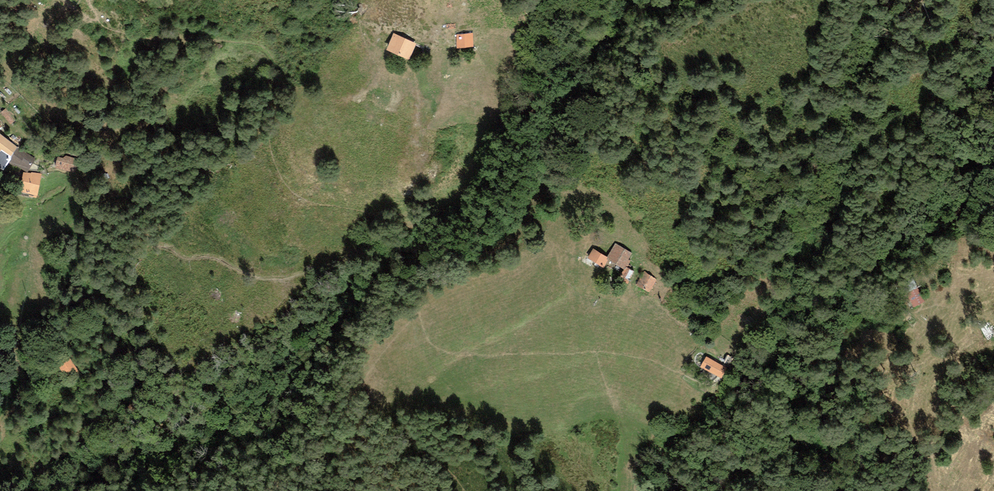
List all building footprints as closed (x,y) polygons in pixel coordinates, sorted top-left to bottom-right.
[(413,45),(393,34),(385,49),(405,59),(413,45)] [(471,35),(454,35),(454,48),(472,47),(471,35)] [(0,135),(0,169),(4,171),(8,164),(19,147),(0,135)] [(34,159),(19,147),(8,164),(24,171),(27,172),(34,159)] [(58,155),(55,167),(75,172),(78,160),(58,155)] [(42,174),(24,171),(18,193),(38,197),(42,174)] [(631,256),(613,245),(606,258),(604,260),(607,261),(622,270),(624,267),(631,256)] [(604,260),(606,258),(592,250),(586,261),(601,270),(607,261),(604,260)] [(624,267),(622,270),(617,278),(626,283),(633,272),(624,267)] [(655,281),(643,273),(635,286),(647,294),(655,281)] [(915,286),(906,291),(913,307),(924,301),(915,286)] [(723,369),(706,360),(702,368),(719,377),(723,369)]
